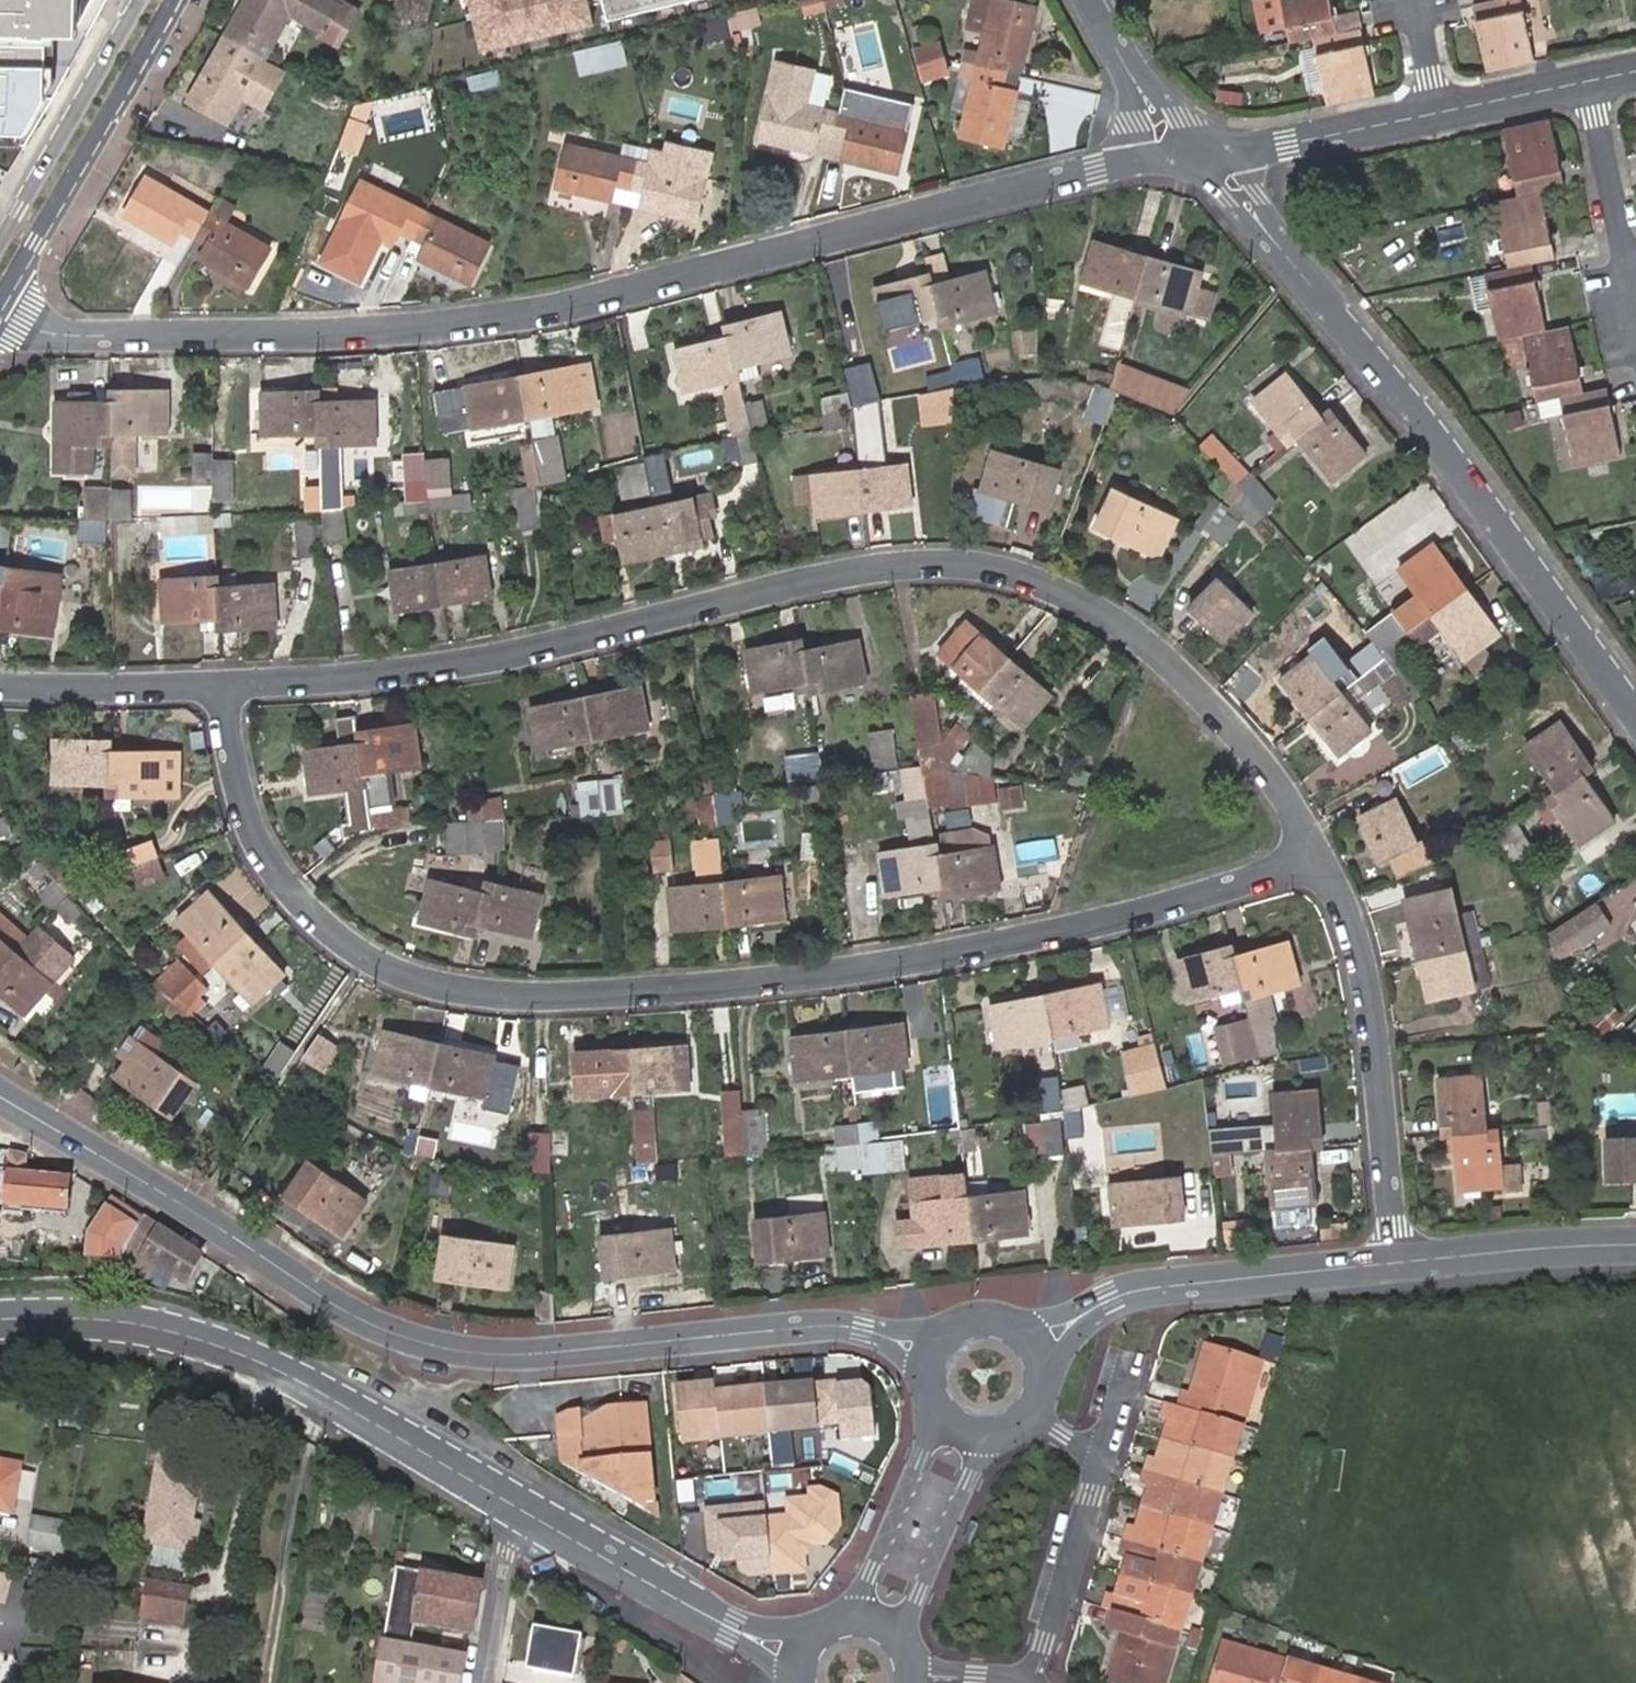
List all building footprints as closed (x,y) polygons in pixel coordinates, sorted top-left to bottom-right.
[(22,148),(48,96),(48,38),(77,37),(78,0),(0,0),(0,148),(22,148)] [(264,60),(292,14),(332,37),(350,7),(338,0),(249,0),(235,25),(230,22),(222,36),(264,60)] [(435,0),(406,0),(401,19),(429,25),(435,0)] [(483,54),(596,27),(589,0),(470,0),(483,54)] [(608,25),(708,0),(601,0),(608,25)] [(818,0),(816,0),(803,4),(806,18),(822,14),(818,0)] [(1016,55),(1028,1),(1022,0),(966,0),(961,21),(979,25),(975,45),(971,60),(997,67),(1001,51),(1016,55)] [(1309,42),(1323,39),(1356,31),(1349,0),(1300,0),(1309,42)] [(1493,72),(1540,61),(1527,0),(1501,0),(1479,5),(1493,72)] [(724,20),(727,32),(759,25),(755,12),(724,20)] [(724,20),(709,24),(713,46),(729,42),(727,32),(724,20)] [(1338,106),(1384,96),(1369,28),(1356,31),(1323,39),(1338,106)] [(228,125),(264,60),(222,36),(214,50),(219,53),(189,103),(228,125)] [(919,58),(939,53),(934,37),(914,43),(919,58)] [(957,57),(971,60),(975,45),(961,42),(957,57)] [(622,45),(610,47),(615,68),(627,65),(622,45)] [(615,68),(610,47),(577,56),(583,77),(615,68)] [(997,67),(1012,70),(1016,55),(1001,51),(997,67)] [(943,69),(939,53),(919,58),(923,74),(943,69)] [(967,76),(971,60),(957,57),(953,73),(967,76)] [(996,139),(1008,86),(993,82),(997,67),(971,60),(967,76),(954,129),(996,139)] [(833,141),(838,114),(807,108),(813,74),(772,66),(757,142),(815,153),(817,138),(833,141)] [(1008,86),(1012,70),(997,67),(993,82),(1008,86)] [(904,170),(912,128),(887,123),(889,110),(861,105),(859,118),(838,114),(833,141),(849,144),(846,159),(904,170)] [(1557,122),(1512,132),(1527,199),(1550,194),(1572,188),(1557,122)] [(620,163),(634,166),(636,151),(622,149),(620,163)] [(651,153),(636,151),(634,166),(649,168),(651,153)] [(236,159),(222,152),(215,166),(229,173),(236,159)] [(634,166),(620,163),(564,153),(556,194),(610,204),(613,188),(630,191),(634,166)] [(697,220),(705,178),(649,168),(634,166),(630,191),(646,194),(643,210),(697,220)] [(410,235),(422,210),(359,180),(340,219),(390,242),(396,228),(410,235)] [(193,238),(206,215),(144,181),(124,218),(172,244),(179,231),(193,238)] [(610,204),(627,207),(630,191),(613,188),(610,204)] [(630,191),(627,207),(643,210),(646,194),(630,191)] [(1527,199),(1503,204),(1518,271),(1540,266),(1566,261),(1550,194),(1527,199)] [(233,207),(216,197),(206,215),(224,225),(233,207)] [(486,239),(422,210),(410,235),(425,242),(418,256),(467,278),(486,239)] [(224,225),(206,215),(193,238),(208,246),(200,260),(248,285),(268,249),(224,225)] [(390,242),(404,249),(410,235),(396,228),(390,242)] [(171,244),(186,252),(193,238),(179,231),(172,244),(171,244)] [(410,235),(404,249),(418,256),(425,242),(410,235)] [(1136,298),(1149,256),(1098,240),(1085,283),(1136,298)] [(1201,271),(1149,256),(1136,298),(1189,313),(1208,319),(1216,291),(1197,286),(1201,271)] [(1518,271),(1497,276),(1497,280),(1482,284),(1490,315),(1504,311),(1511,343),(1533,338),(1556,333),(1540,266),(1518,271)] [(939,314),(942,322),(992,308),(981,268),(930,283),(939,314)] [(930,282),(927,271),(873,287),(885,330),(939,314),(930,283),(930,282)] [(777,304),(721,317),(724,327),(724,329),(727,339),(732,359),(787,345),(777,304)] [(1533,338),(1547,404),(1570,398),(1594,392),(1580,328),(1556,333),(1533,338)] [(681,383),(734,370),(732,361),(732,359),(727,339),(724,329),(670,342),(681,383)] [(983,376),(976,351),(952,357),(959,379),(983,376)] [(1110,387),(1120,391),(1173,411),(1193,387),(1118,361),(1110,387)] [(519,377),(527,420),(579,409),(596,406),(592,384),(575,387),(571,367),(519,377)] [(926,373),(928,387),(949,385),(947,370),(926,373)] [(1073,378),(1043,373),(1040,393),(1069,396),(1073,378)] [(474,430),(527,420),(519,377),(467,387),(474,430)] [(1069,396),(1093,401),(1099,384),(1073,378),(1069,396)] [(1263,440),(1275,455),(1293,440),(1294,439),(1317,420),(1282,378),(1250,407),(1272,432),(1263,440)] [(317,392),(317,380),(262,382),(263,426),(319,423),(318,403),(317,392)] [(166,382),(110,382),(111,394),(112,437),(129,436),(129,426),(168,425),(166,382)] [(1089,413),(1108,421),(1120,391),(1110,387),(1099,384),(1093,401),(1089,413)] [(1594,392),(1570,398),(1586,465),(1632,454),(1617,387),(1594,392)] [(319,423),(319,436),(374,433),(372,389),(317,392),(318,403),(319,423)] [(850,404),(847,389),(819,396),(822,411),(823,411),(850,404)] [(112,437),(111,394),(53,396),(54,464),(95,463),(94,438),(112,437)] [(763,399),(743,404),(750,430),(770,425),(763,399)] [(878,399),(853,405),(858,423),(883,417),(878,399)] [(750,430),(743,404),(729,407),(736,433),(750,430)] [(850,404),(823,411),(826,427),(849,422),(850,404)] [(1361,456),(1325,413),(1317,420),(1294,439),(1293,440),(1329,484),(1361,456)] [(544,432),(531,435),(540,482),(552,480),(544,432)] [(739,461),(756,457),(750,433),(734,436),(739,461)] [(1237,487),(1248,478),(1212,439),(1203,449),(1221,468),(1237,487)] [(1069,468),(1008,445),(994,484),(1055,507),(1069,468)] [(215,463),(215,453),(195,453),(196,486),(216,485),(215,463)] [(428,460),(431,493),(452,491),(449,458),(428,460)] [(406,462),(409,504),(430,502),(426,460),(406,462)] [(859,467),(864,508),(913,501),(909,461),(859,467)] [(216,485),(216,503),(239,503),(237,463),(215,463),(216,485)] [(661,467),(647,469),(654,499),(667,496),(661,467)] [(817,514),(864,508),(859,467),(812,473),(796,476),(799,503),(815,502),(817,514)] [(323,511),(321,468),(310,469),(312,500),(306,500),(307,512),(323,511)] [(332,468),(321,468),(323,511),(343,509),(342,496),(333,497),(332,468)] [(1228,500),(1237,487),(1221,468),(1208,478),(1228,500)] [(654,499),(647,469),(623,474),(629,504),(642,502),(654,499)] [(114,519),(135,519),(136,488),(126,487),(126,478),(112,478),(114,519)] [(1237,487),(1261,514),(1269,507),(1248,478),(1237,487)] [(1170,504),(1110,483),(1094,524),(1154,545),(1170,504)] [(1249,523),(1261,514),(1237,487),(1228,500),(1241,514),(1249,523)] [(110,506),(110,490),(88,489),(87,506),(110,506)] [(540,524),(533,491),(514,495),(521,528),(540,524)] [(717,511),(713,494),(656,508),(657,512),(666,553),(706,544),(705,541),(716,539),(710,512),(717,511)] [(1203,533),(1221,504),(1210,495),(1191,524),(1203,533)] [(463,509),(462,497),(430,502),(431,512),(463,509)] [(642,502),(645,515),(657,512),(654,499),(642,502)] [(1236,520),(1241,514),(1228,500),(1222,510),(1236,520)] [(430,502),(409,504),(399,504),(400,515),(431,512),(430,502)] [(110,522),(110,506),(87,506),(87,521),(110,522)] [(323,511),(326,543),(348,541),(346,509),(343,509),(323,511)] [(1222,510),(1206,535),(1220,544),(1236,520),(1222,510)] [(625,563),(666,553),(657,512),(645,515),(601,526),(605,542),(619,539),(625,563)] [(233,516),(216,517),(217,530),(233,530),(233,516)] [(216,517),(163,519),(164,536),(199,535),(199,531),(217,530),(216,517)] [(318,555),(316,519),(296,521),(298,556),(318,555)] [(110,536),(110,522),(87,521),(87,536),(110,536)] [(1432,614),(1466,587),(1432,544),(1398,570),(1432,614)] [(439,562),(446,605),(493,597),(486,554),(439,562)] [(399,613),(446,605),(439,562),(391,570),(399,613)] [(9,571),(0,619),(0,636),(54,646),(66,582),(9,571)] [(1191,602),(1231,639),(1261,609),(1221,571),(1191,602)] [(221,596),(220,583),(165,587),(167,630),(222,627),(221,596)] [(1501,633),(1466,587),(1432,614),(1425,619),(1443,643),(1472,679),(1476,676),(1477,677),(1495,663),(1494,662),(1483,647),(1501,633)] [(222,627),(223,639),(280,636),(278,593),(221,596),(222,627)] [(1350,625),(1340,614),(1318,632),(1328,644),(1350,625)] [(1392,614),(1368,632),(1381,649),(1405,631),(1392,614)] [(1425,619),(1379,655),(1385,663),(1393,673),(1396,676),(1443,643),(1425,619)] [(981,690),(1010,658),(967,620),(939,653),(981,690)] [(1374,672),(1368,665),(1379,655),(1378,653),(1361,633),(1350,642),(1360,655),(1343,669),(1356,685),(1374,672)] [(807,685),(809,695),(868,684),(862,645),(803,654),(807,685)] [(803,654),(801,646),(748,654),(755,693),(807,685),(803,654)] [(1374,672),(1385,663),(1379,655),(1368,665),(1374,672)] [(1280,683),(1308,721),(1342,696),(1330,679),(1313,657),(1280,683)] [(1050,695),(1010,658),(981,690),(1023,728),(1050,695)] [(1374,672),(1356,685),(1365,695),(1393,673),(1385,663),(1374,672)] [(1342,696),(1356,685),(1343,669),(1330,679),(1342,696)] [(1414,699),(1396,676),(1383,686),(1401,709),(1414,699)] [(911,690),(922,756),(943,733),(935,686),(911,690)] [(586,702),(593,742),(648,732),(641,691),(586,702)] [(1342,696),(1308,721),(1337,759),(1370,732),(1342,696)] [(542,752),(593,742),(586,702),(533,712),(542,752)] [(938,753),(950,763),(972,732),(966,729),(977,714),(967,708),(938,753)] [(1585,775),(1594,769),(1560,723),(1525,747),(1559,794),(1585,775)] [(413,726),(359,732),(360,741),(365,775),(419,768),(413,726)] [(898,770),(893,733),(871,736),(876,773),(898,770)] [(113,750),(113,738),(57,738),(58,784),(113,785),(113,750)] [(369,802),(366,784),(365,775),(360,741),(305,749),(311,790),(344,786),(351,836),(360,829),(371,824),(371,821),(370,810),(369,802)] [(977,742),(958,771),(995,774),(995,755),(977,742)] [(113,750),(113,785),(113,796),(168,796),(168,751),(113,750)] [(1012,796),(1009,776),(995,774),(958,771),(946,769),(924,768),(930,803),(951,801),(951,803),(1012,796)] [(1559,794),(1550,801),(1582,845),(1617,820),(1585,775),(1559,794)] [(621,776),(600,779),(607,814),(626,811),(621,776)] [(585,817),(607,814),(600,779),(579,782),(585,817)] [(686,801),(716,797),(713,779),(683,783),(686,801)] [(1411,859),(1404,862),(1409,873),(1443,858),(1432,833),(1424,836),(1404,790),(1365,808),(1388,860),(1401,854),(1408,851),(1411,859)] [(716,797),(719,823),(736,821),(734,810),(746,807),(744,793),(716,797)] [(506,820),(502,795),(482,799),(486,820),(506,820)] [(686,801),(680,802),(682,814),(699,811),(701,824),(702,825),(718,823),(716,797),(686,801)] [(370,810),(371,821),(398,816),(397,800),(369,802),(370,810)] [(8,815),(0,818),(0,836),(14,831),(8,815)] [(465,819),(446,818),(448,847),(485,846),(481,819),(465,819)] [(602,818),(589,819),(591,840),(605,837),(602,818)] [(501,845),(501,821),(486,820),(481,819),(485,846),(501,845)] [(1542,850),(1523,820),(1503,832),(1520,863),(1542,850)] [(944,884),(946,896),(1000,887),(993,843),(946,850),(943,833),(936,834),(937,842),(944,884)] [(730,919),(725,878),(720,834),(698,836),(704,880),(671,884),(675,925),(730,919)] [(115,839),(118,855),(134,850),(127,837),(115,839)] [(674,837),(654,838),(657,867),(677,866),(674,837)] [(170,855),(162,838),(134,850),(142,866),(170,855)] [(944,884),(937,842),(883,850),(890,893),(944,884)] [(124,874),(142,866),(134,850),(118,855),(124,874)] [(1408,851),(1401,854),(1404,862),(1411,859),(1408,851)] [(72,858),(45,863),(47,865),(67,889),(83,886),(72,858)] [(55,881),(40,866),(26,880),(40,896),(55,881)] [(782,871),(725,878),(730,919),(786,912),(782,871)] [(424,917),(476,930),(479,920),(486,889),(432,876),(424,917)] [(542,889),(489,876),(486,889),(479,920),(532,933),(542,889)] [(55,881),(40,896),(57,910),(68,897),(55,881)] [(218,955),(250,927),(212,884),(180,912),(218,955)] [(96,922),(68,897),(57,910),(83,936),(96,922)] [(1604,925),(1594,904),(1564,917),(1574,939),(1604,925)] [(1470,946),(1482,943),(1473,910),(1461,914),(1459,907),(1409,922),(1420,961),(1469,946),(1470,946)] [(1574,939),(1564,917),(1547,924),(1556,947),(1574,939)] [(285,969),(250,927),(218,955),(253,998),(285,969)] [(0,973),(0,990),(27,1014),(56,981),(41,969),(58,949),(38,931),(21,950),(0,973)] [(21,950),(0,932),(0,973),(21,950)] [(1243,986),(1245,997),(1256,1042),(1270,1039),(1259,993),(1271,990),(1300,983),(1290,940),(1235,954),(1243,986)] [(1235,954),(1233,942),(1177,956),(1188,999),(1243,986),(1235,954)] [(1469,946),(1420,961),(1432,1000),(1480,986),(1469,946)] [(182,958),(159,979),(174,993),(197,973),(182,958)] [(197,973),(174,993),(198,1012),(215,993),(197,973)] [(1054,1037),(1075,1033),(1110,1027),(1103,985),(1046,995),(1054,1037)] [(1243,986),(1221,991),(1224,1002),(1245,997),(1243,986)] [(186,1012),(163,987),(155,1000),(181,1019),(186,1012)] [(1271,990),(1259,993),(1270,1039),(1256,1042),(1259,1053),(1285,1047),(1271,990)] [(1000,1047),(1054,1037),(1046,995),(993,1005),(1000,1047)] [(1624,1016),(1608,998),(1587,1018),(1604,1035),(1624,1016)] [(1219,1024),(1226,1058),(1249,1053),(1241,1019),(1219,1024)] [(904,1022),(848,1028),(853,1070),(908,1065),(904,1022)] [(853,1070),(848,1028),(796,1033),(801,1076),(853,1070)] [(297,1059),(322,1072),(337,1044),(311,1030),(297,1059)] [(375,1073),(429,1086),(440,1045),(386,1032),(375,1073)] [(1075,1033),(1054,1037),(1057,1052),(1078,1048),(1075,1033)] [(281,1072),(297,1048),(281,1036),(264,1061),(281,1072)] [(200,1080),(143,1040),(119,1074),(176,1114),(200,1080)] [(440,1045),(429,1086),(482,1099),(492,1058),(440,1045)] [(688,1047),(634,1050),(637,1092),(691,1088),(688,1047)] [(637,1092),(634,1050),(577,1053),(580,1095),(637,1092)] [(1137,1093),(1165,1086),(1157,1053),(1130,1060),(1137,1093)] [(1249,1074),(1208,1077),(1210,1102),(1251,1099),(1249,1074)] [(1064,1105),(1059,1075),(1042,1078),(1047,1108),(1064,1105)] [(1442,1082),(1445,1136),(1456,1135),(1457,1135),(1487,1134),(1485,1081),(1442,1082)] [(861,1139),(859,1123),(855,1085),(845,1086),(849,1125),(837,1126),(839,1142),(861,1139)] [(748,1110),(746,1087),(731,1089),(733,1120),(749,1118),(748,1110)] [(1314,1147),(1322,1146),(1316,1091),(1273,1096),(1278,1150),(1290,1149),(1313,1147),(1314,1147)] [(770,1108),(748,1110),(749,1118),(751,1151),(774,1149),(770,1108)] [(641,1162),(659,1160),(657,1131),(656,1109),(638,1110),(639,1132),(641,1162)] [(1064,1115),(1047,1117),(1050,1153),(1067,1150),(1064,1115)] [(751,1151),(749,1118),(733,1120),(736,1153),(751,1151)] [(900,1118),(859,1123),(861,1139),(902,1134),(900,1118)] [(372,1133),(356,1122),(348,1133),(365,1145),(372,1133)] [(533,1131),(533,1169),(553,1169),(553,1131),(533,1131)] [(1561,1147),(1560,1131),(1535,1133),(1536,1148),(1561,1147)] [(975,1132),(962,1133),(964,1155),(978,1154),(975,1132)] [(964,1155),(962,1133),(951,1134),(952,1156),(964,1155)] [(1500,1170),(1499,1134),(1488,1134),(1487,1134),(1457,1135),(1459,1192),(1501,1190),(1501,1196),(1518,1196),(1517,1170),(1500,1170)] [(864,1141),(866,1168),(905,1164),(903,1137),(864,1141)] [(1213,1157),(1227,1156),(1225,1138),(1211,1138),(1213,1157)] [(1606,1140),(1608,1183),(1635,1182),(1635,1138),(1606,1140)] [(863,1163),(861,1139),(839,1142),(841,1166),(863,1163)] [(1278,1151),(1267,1152),(1274,1210),(1320,1205),(1314,1147),(1313,1147),(1290,1149),(1278,1150),(1278,1151)] [(30,1160),(0,1152),(0,1179),(8,1179),(5,1213),(24,1216),(25,1204),(67,1209),(69,1186),(39,1181),(40,1174),(28,1173),(30,1160)] [(368,1196),(309,1155),(285,1191),(345,1231),(368,1196)] [(1229,1175),(1227,1156),(1213,1157),(1215,1176),(1229,1175)] [(1112,1186),(1116,1226),(1185,1218),(1181,1179),(1112,1186)] [(969,1201),(973,1241),(1030,1235),(1026,1195),(969,1201)] [(917,1247),(973,1241),(969,1201),(912,1207),(917,1247)] [(129,1250),(147,1222),(127,1210),(108,1281),(118,1285),(123,1267),(129,1250)] [(828,1255),(824,1215),(757,1222),(761,1262),(828,1255)] [(203,1258),(147,1222),(129,1250),(123,1267),(146,1282),(158,1266),(186,1284),(203,1258)] [(601,1238),(605,1278),(677,1271),(672,1231),(601,1238)] [(446,1233),(439,1274),(510,1286),(516,1245),(446,1233)] [(1177,1407),(1237,1426),(1261,1345),(1209,1330),(1190,1393),(1182,1390),(1177,1407)] [(706,1379),(666,1383),(671,1443),(832,1429),(833,1441),(869,1438),(864,1375),(707,1389),(706,1379)] [(610,1411),(645,1409),(637,1402),(623,1407),(610,1411)] [(1163,1440),(1227,1461),(1237,1426),(1177,1407),(1164,1403),(1159,1419),(1168,1421),(1163,1440)] [(649,1463),(645,1409),(610,1411),(571,1411),(563,1419),(565,1462),(646,1516),(645,1508),(652,1507),(649,1463)] [(789,1463),(787,1435),(767,1437),(769,1464),(789,1463)] [(1144,1472),(1217,1495),(1227,1461),(1163,1440),(1156,1461),(1148,1459),(1144,1472)] [(205,1456),(160,1448),(143,1545),(194,1554),(199,1524),(193,1522),(205,1456)] [(13,1516),(23,1466),(0,1462),(0,1514),(13,1516)] [(763,1473),(764,1492),(794,1490),(793,1471),(763,1473)] [(1142,1509),(1207,1529),(1217,1495),(1144,1472),(1139,1487),(1148,1490),(1142,1509)] [(700,1504),(701,1563),(734,1563),(734,1576),(804,1575),(803,1547),(834,1547),(833,1490),(769,1491),(769,1503),(700,1504)] [(653,1522),(652,1507),(645,1508),(646,1516),(653,1522)] [(1124,1540),(1198,1563),(1207,1529),(1142,1509),(1136,1529),(1129,1527),(1124,1540)] [(63,1553),(69,1521),(34,1516),(28,1546),(63,1553)] [(1122,1578),(1187,1598),(1198,1563),(1124,1540),(1119,1555),(1128,1558),(1122,1578)] [(396,1568),(376,1682),(460,1682),(464,1656),(412,1647),(415,1625),(472,1635),(481,1584),(396,1568)] [(1154,1626),(1177,1633),(1187,1598),(1122,1578),(1117,1596),(1108,1593),(1103,1611),(1124,1617),(1130,1619),(1154,1626)] [(147,1601),(185,1608),(188,1592),(150,1585),(147,1601)] [(540,1605),(547,1593),(535,1586),(528,1598),(540,1605)] [(182,1626),(185,1608),(147,1601),(144,1619),(182,1626)] [(1177,1633),(1154,1626),(1130,1619),(1124,1617),(1105,1680),(1113,1682),(1162,1682),(1171,1652),(1177,1633)] [(582,1636),(533,1628),(525,1671),(575,1680),(582,1636)] [(1199,1639),(1188,1636),(1184,1649),(1195,1652),(1199,1639)] [(1286,1665),(1221,1645),(1211,1682),(1281,1682),(1286,1665)] [(1320,1675),(1286,1665),(1281,1682),(1317,1682),(1320,1675)]
